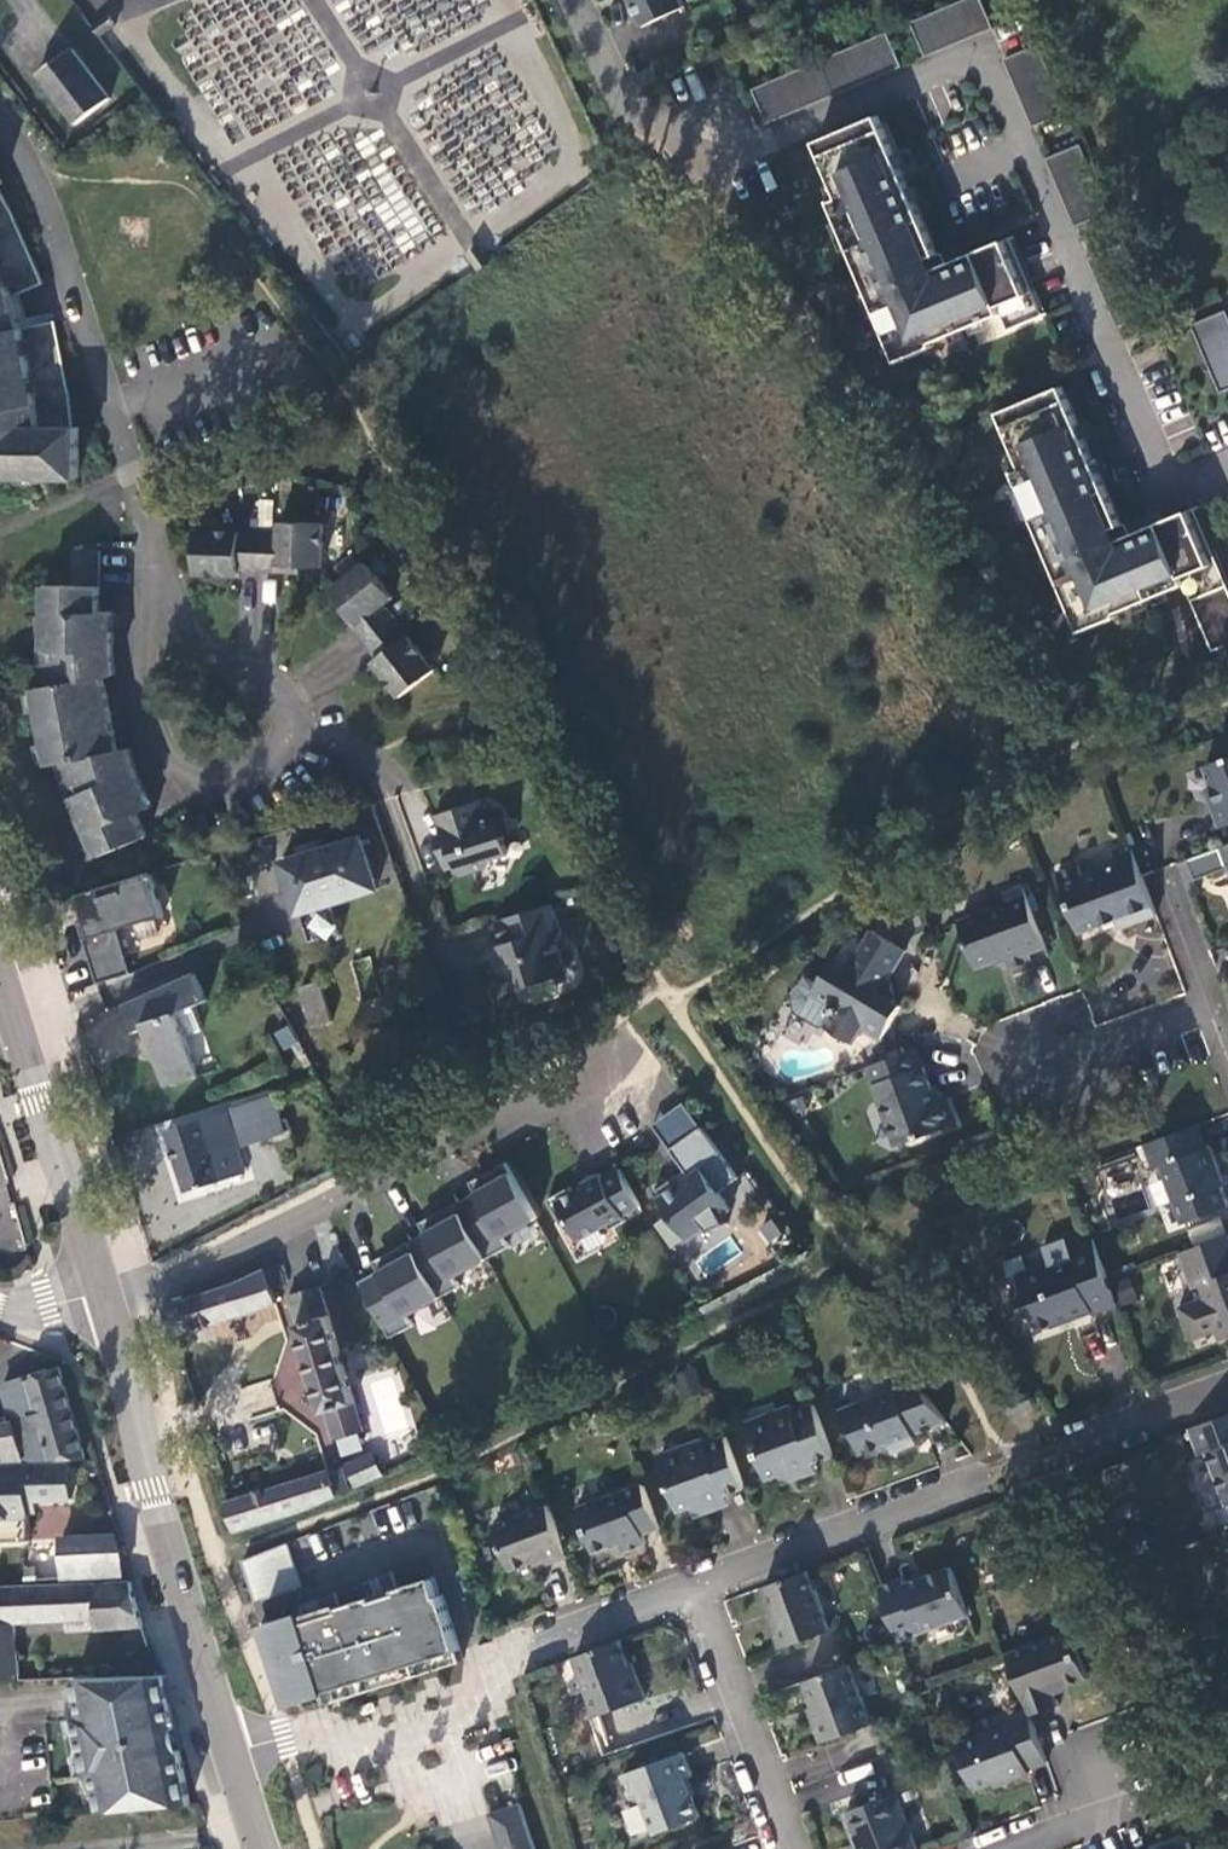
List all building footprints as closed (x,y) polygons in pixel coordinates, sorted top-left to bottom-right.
[(646,26),(689,5),(686,0),(634,0),(646,26)] [(912,21),(927,56),(995,28),(984,0),(964,0),(912,21)] [(113,15),(97,27),(104,36),(119,25),(113,15)] [(889,31),(754,89),(769,123),(904,66),(889,31)] [(1040,44),(1006,58),(1035,127),(1069,112),(1040,44)] [(112,99),(74,49),(40,74),(78,124),(112,99)] [(658,67),(638,77),(644,89),(664,79),(658,67)] [(881,115),(819,141),(841,195),(833,200),(901,360),(936,345),(935,342),(1002,314),(1010,330),(1050,313),(1017,235),(944,265),(881,115)] [(1082,143),(1048,158),(1077,226),(1111,212),(1082,143)] [(20,296),(43,286),(13,215),(0,193),(0,479),(80,479),(80,429),(74,428),(71,403),(55,324),(21,329),(13,299),(20,296)] [(1193,324),(1222,392),(1227,390),(1227,310),(1227,309),(1193,324)] [(1085,631),(1120,616),(1119,612),(1186,585),(1215,651),(1227,645),(1227,570),(1201,505),(1128,536),(1065,386),(1002,412),(1025,467),(1016,470),(1085,631)] [(280,566),(322,567),(324,524),(281,522),(280,534),(197,531),(196,575),(239,576),(240,570),(280,572),(280,566)] [(384,605),(394,597),(367,563),(333,590),(358,623),(354,626),(379,659),(374,663),(401,697),(435,670),(384,605)] [(50,661),(42,662),(42,685),(33,687),(37,706),(48,764),(56,763),(58,764),(65,785),(72,783),(77,798),(72,800),(96,858),(144,837),(137,814),(148,809),(133,771),(126,749),(117,749),(102,676),(112,673),(111,648),(111,611),(97,609),(96,586),(45,585),(44,648),(49,649),(50,661)] [(1204,765),(1216,802),(1209,805),(1217,827),(1227,823),(1227,756),(1204,765)] [(481,802),(434,816),(440,833),(436,835),(444,861),(453,858),(455,871),(461,874),(486,865),(495,857),(508,853),(503,834),(509,832),(503,814),(487,819),(481,802)] [(374,887),(360,835),(323,845),(320,835),(295,842),(297,849),(279,855),(296,911),(300,910),(330,901),(374,887)] [(1216,848),(1225,867),(1227,866),(1227,867),(1227,844),(1216,848)] [(1121,926),(1157,915),(1142,876),(1143,875),(1132,847),(1115,852),(1119,863),(1084,877),(1080,865),(1057,874),(1079,933),(1117,921),(1121,926)] [(152,871),(79,894),(87,921),(80,923),(98,983),(133,972),(119,930),(165,915),(152,871)] [(1046,946),(1024,886),(1003,893),(1007,905),(960,922),(977,968),(1005,958),(1010,969),(1031,961),(1028,952),(1046,946)] [(567,920),(560,900),(497,921),(504,943),(495,946),(498,955),(493,957),(496,973),(528,985),(565,975),(555,942),(563,931),(559,922),(567,920)] [(330,901),(300,910),(303,919),(333,910),(330,901)] [(907,949),(874,931),(853,966),(835,956),(818,984),(832,993),(835,1008),(831,1009),(832,1013),(837,1013),(829,1028),(856,1043),(865,1028),(884,1037),(903,1003),(884,992),(881,981),(883,977),(888,979),(907,949)] [(489,948),(493,957),(498,955),(495,946),(489,948)] [(206,998),(195,972),(124,1004),(137,1031),(146,1026),(166,1085),(197,1075),(178,1011),(192,1004),(206,998)] [(318,981),(300,986),(312,1026),(330,1020),(318,981)] [(830,1008),(831,1009),(835,1008),(832,993),(818,984),(812,997),(830,1008)] [(192,1004),(178,1011),(185,1033),(200,1028),(192,1004)] [(948,1099),(927,1045),(869,1067),(900,1145),(946,1127),(938,1103),(948,1099)] [(274,1097),(232,1110),(243,1145),(284,1134),(274,1097)] [(224,1112),(168,1129),(185,1187),(209,1181),(233,1175),(244,1172),(224,1112)] [(1198,1125),(1146,1145),(1155,1169),(1164,1167),(1186,1222),(1227,1206),(1227,1203),(1215,1170),(1221,1169),(1213,1146),(1207,1148),(1198,1125)] [(720,1192),(740,1178),(703,1126),(671,1149),(690,1177),(681,1183),(676,1176),(654,1193),(689,1240),(697,1235),(705,1232),(713,1229),(721,1226),(729,1223),(728,1221),(726,1222),(723,1216),(733,1209),(720,1192)] [(488,1265),(546,1235),(505,1156),(478,1170),(487,1186),(459,1201),(475,1233),(466,1237),(453,1213),(405,1239),(411,1252),(352,1282),(377,1330),(478,1278),(491,1272),(488,1265)] [(637,1197),(617,1159),(600,1168),(597,1164),(578,1175),(579,1177),(570,1182),(567,1177),(544,1189),(556,1212),(563,1208),(574,1230),(601,1216),(609,1219),(623,1212),(620,1206),(637,1197)] [(1195,1340),(1222,1330),(1225,1340),(1227,1339),(1227,1235),(1183,1254),(1196,1288),(1204,1285),(1208,1297),(1183,1306),(1195,1340)] [(1095,1315),(1119,1304),(1110,1279),(1096,1241),(1070,1250),(1074,1259),(1054,1267),(1053,1264),(1018,1277),(1024,1292),(1021,1299),(1025,1313),(1034,1316),(1039,1329),(1092,1311),(1095,1315)] [(242,1282),(168,1308),(176,1337),(277,1303),(273,1291),(288,1286),(280,1264),(270,1267),(242,1282)] [(1120,1305),(1136,1303),(1133,1278),(1116,1281),(1120,1305)] [(366,1429),(322,1287),(291,1297),(337,1438),(366,1429)] [(82,1455),(55,1366),(2,1383),(12,1423),(0,1423),(0,1455),(82,1455)] [(706,1391),(698,1368),(679,1376),(687,1398),(706,1391)] [(916,1434),(952,1422),(919,1381),(841,1408),(848,1427),(858,1432),(865,1453),(892,1444),(896,1451),(920,1444),(916,1434)] [(1035,1406),(1030,1391),(1007,1400),(1012,1406),(1015,1412),(1035,1406)] [(1011,1414),(1015,1412),(1012,1406),(1007,1400),(1006,1400),(1011,1414)] [(814,1462),(835,1454),(816,1404),(796,1410),(794,1403),(781,1409),(775,1416),(751,1425),(769,1477),(781,1474),(785,1478),(790,1481),(796,1482),(802,1481),(807,1477),(811,1473),(813,1468),(814,1462)] [(1191,1430),(1200,1455),(1208,1453),(1227,1499),(1227,1416),(1191,1430)] [(726,1494),(748,1487),(728,1435),(709,1441),(707,1437),(692,1442),(690,1448),(663,1457),(681,1510),(692,1507),(697,1511),(702,1514),(708,1515),(715,1514),(720,1511),(724,1507),(727,1501),(726,1494)] [(348,1467),(357,1488),(385,1475),(375,1454),(348,1467)] [(0,1464),(0,1542),(27,1541),(26,1500),(67,1498),(66,1462),(0,1464)] [(352,1491),(344,1468),(331,1472),(339,1496),(352,1491)] [(331,1472),(227,1503),(237,1533),(339,1496),(331,1472)] [(645,1534),(661,1527),(646,1483),(576,1509),(592,1553),(617,1544),(620,1552),(648,1543),(645,1534)] [(550,1564),(569,1556),(551,1505),(498,1525),(513,1569),(547,1556),(550,1564)] [(61,1577),(121,1576),(121,1562),(103,1563),(102,1552),(102,1542),(60,1543),(61,1577)] [(288,1542),(245,1559),(258,1601),(303,1587),(288,1542)] [(121,1552),(102,1552),(103,1563),(121,1562),(121,1552)] [(905,1579),(882,1588),(902,1641),(971,1616),(953,1569),(923,1579),(924,1583),(909,1588),(905,1579)] [(385,1627),(374,1595),(341,1605),(337,1591),(321,1596),(330,1623),(341,1619),(344,1627),(309,1638),(302,1611),(264,1623),(286,1695),(323,1683),(325,1691),(461,1649),(443,1594),(440,1595),(434,1576),(398,1587),(393,1570),(382,1574),(389,1595),(398,1592),(407,1620),(385,1627)] [(834,1630),(812,1571),(768,1587),(780,1622),(775,1624),(784,1648),(834,1630)] [(0,1588),(0,1682),(16,1681),(12,1624),(92,1616),(93,1626),(137,1625),(128,1582),(0,1588)] [(1072,1633),(1010,1654),(1012,1658),(1031,1709),(1033,1716),(1061,1704),(1057,1691),(1089,1679),(1072,1633)] [(637,1681),(621,1639),(576,1657),(598,1715),(649,1697),(642,1680),(637,1681)] [(874,1723),(853,1664),(809,1679),(821,1716),(817,1718),(825,1740),(874,1723)] [(73,1718),(85,1774),(92,1772),(99,1809),(188,1801),(162,1683),(160,1673),(71,1677),(74,1691),(80,1716),(73,1718)] [(323,1683),(286,1695),(290,1705),(326,1694),(325,1691),(323,1683)] [(1030,1769),(1051,1761),(1043,1743),(1037,1726),(1033,1716),(1031,1709),(1010,1717),(1013,1724),(960,1744),(977,1790),(1009,1777),(1012,1783),(1032,1775),(1030,1769)] [(687,1752),(625,1775),(634,1798),(645,1795),(659,1833),(704,1814),(690,1777),(695,1774),(687,1752)] [(869,1763),(838,1773),(843,1785),(873,1775),(869,1763)] [(869,1848),(922,1848),(901,1793),(848,1811),(855,1833),(863,1831),(869,1848)] [(521,1804),(489,1815),(500,1848),(535,1848),(521,1804)] [(1210,1838),(1180,1848),(1214,1848),(1210,1838)]
